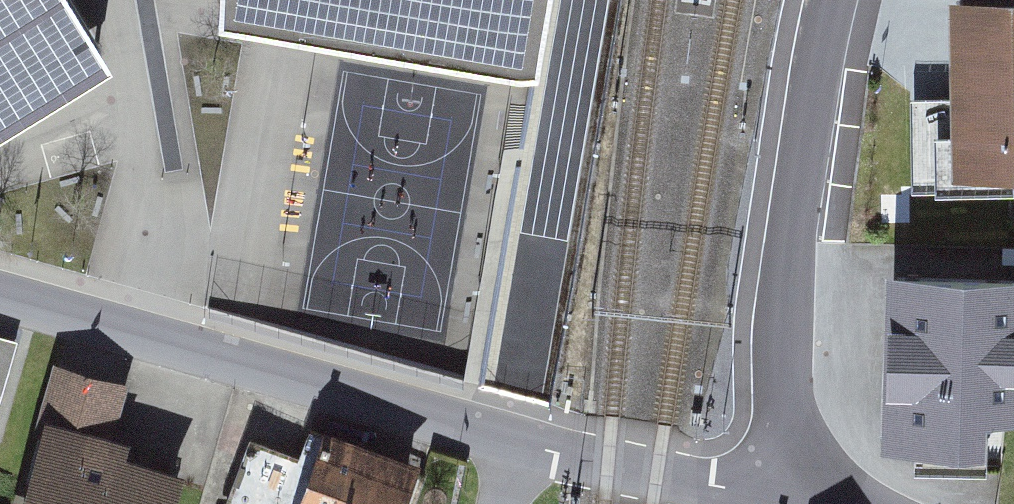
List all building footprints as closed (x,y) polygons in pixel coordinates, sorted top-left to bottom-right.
[(16,124),(139,51),(109,0),(0,0),(0,133),(16,124)] [(215,17),(527,71),(540,0),(216,0),(215,17)] [(950,1),(951,97),(908,97),(910,193),(1011,192),(1011,177),(1013,177),(1013,0),(950,1)] [(886,272),(883,446),(992,448),(992,423),(1013,424),(1013,274),(886,272)] [(17,333),(0,328),(0,396),(1,396),(17,333)] [(70,370),(31,503),(189,503),(216,412),(70,370)] [(338,431),(309,503),(427,503),(440,472),(338,431)]
